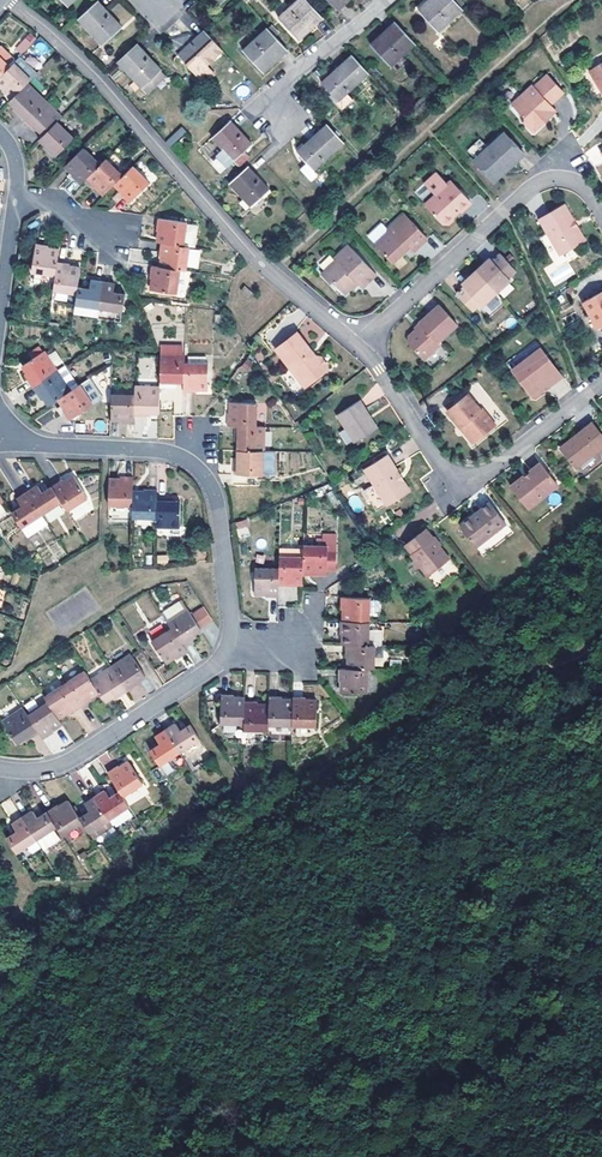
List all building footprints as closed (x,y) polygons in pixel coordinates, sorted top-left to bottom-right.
[(65,9),(74,0),(57,0),(65,9)] [(215,9),(224,0),(207,0),(215,9)] [(303,0),(297,0),(276,20),(297,43),(321,20),(303,0)] [(337,13),(351,0),(325,0),(337,13)] [(430,0),(428,0),(418,10),(438,32),(462,10),(452,0),(437,0),(433,3),(430,0)] [(532,0),(514,0),(523,9),(532,0)] [(120,28),(96,2),(76,20),(101,47),(120,28)] [(119,2),(110,11),(125,26),(134,17),(119,2)] [(385,39),(397,28),(394,23),(382,35),(385,39)] [(385,39),(382,35),(370,46),(390,68),(414,46),(397,28),(385,39)] [(267,60),(280,47),(264,30),(239,52),(260,74),(271,64),(267,60)] [(27,32),(17,50),(25,54),(34,36),(27,32)] [(219,52),(202,33),(176,57),(194,76),(219,52)] [(159,71),(135,45),(115,63),(139,88),(159,71)] [(271,64),(284,52),(280,47),(267,60),(271,64)] [(367,77),(350,59),(320,86),(337,104),(367,77)] [(582,74),(595,91),(598,90),(601,87),(601,59),(582,74)] [(12,66),(8,71),(0,78),(0,92),(1,93),(0,95),(0,96),(8,104),(25,87),(29,83),(12,66)] [(532,132),(536,129),(550,116),(547,112),(551,108),(549,105),(562,93),(545,75),(532,87),(530,85),(517,97),(519,101),(512,107),(522,119),(522,123),(529,132),(532,132)] [(42,104),(25,87),(8,104),(7,106),(14,113),(12,115),(21,124),(42,104)] [(519,101),(517,97),(510,104),(512,107),(519,101)] [(42,104),(21,124),(30,133),(32,131),(40,139),(55,125),(59,121),(42,104)] [(228,122),(209,138),(231,162),(249,146),(228,122)] [(72,142),(55,125),(40,139),(37,143),(45,152),(43,154),(51,162),(72,142)] [(171,146),(186,132),(181,127),(166,141),(171,146)] [(311,173),(341,145),(325,127),(295,155),(311,173)] [(502,134),(473,161),(489,180),(505,165),(508,168),(522,155),(502,134)] [(99,168),(82,151),(64,169),(72,177),(70,179),(79,189),(87,181),(99,168)] [(121,179),(104,163),(99,168),(87,181),(95,189),(93,191),(101,199),(113,188),(121,179)] [(492,183),(508,168),(505,165),(489,180),(492,183)] [(265,192),(244,169),(226,185),(247,208),(265,192)] [(147,186),(130,170),(121,179),(113,188),(123,198),(121,200),(127,206),(147,186)] [(445,223),(447,221),(453,216),(453,215),(458,209),(459,210),(469,201),(450,179),(432,195),(424,203),(441,222),(445,223)] [(555,210),(531,228),(557,261),(580,242),(555,210)] [(386,233),(374,245),(390,262),(406,247),(411,253),(426,239),(403,214),(387,229),(386,233)] [(183,226),(183,224),(154,220),(153,232),(156,233),(155,245),(158,245),(180,249),(186,250),(192,250),(195,227),(183,226)] [(180,249),(158,245),(156,258),(159,258),(158,270),(177,273),(183,274),(186,250),(180,249)] [(337,261),(322,275),(331,284),(333,282),(347,297),(359,286),(362,289),(376,276),(349,246),(335,258),(337,261)] [(53,267),(55,254),(44,252),(44,249),(32,248),(29,275),(52,278),(53,267)] [(491,260),(477,272),(462,285),(464,288),(456,295),(472,312),(479,306),(482,308),(493,298),(511,282),(509,280),(516,273),(501,255),(493,262),(491,260)] [(74,291),(76,273),(65,272),(65,268),(53,267),(52,278),(50,295),(73,298),(74,291)] [(173,296),(177,273),(158,270),(149,269),(147,281),(151,281),(150,293),(173,296)] [(245,285),(240,290),(248,296),(249,296),(252,292),(245,285)] [(96,313),(99,288),(88,286),(87,293),(74,291),(73,298),(72,309),(96,313)] [(99,288),(96,313),(120,316),(123,298),(112,296),(112,290),(99,288)] [(584,306),(601,328),(601,291),(584,306)] [(438,307),(418,324),(424,329),(418,334),(416,333),(408,339),(407,345),(422,361),(438,348),(435,345),(455,327),(438,307)] [(413,328),(416,333),(418,334),(424,329),(418,324),(413,328)] [(294,333),(273,349),(302,387),(324,370),(325,366),(319,358),(313,356),(310,358),(306,351),(307,350),(294,333)] [(55,368),(62,366),(56,351),(50,354),(55,368)] [(535,398),(546,388),(558,378),(537,351),(529,358),(511,372),(531,398),(535,398)] [(30,390),(53,375),(39,354),(27,362),(19,368),(26,379),(24,380),(30,390)] [(181,366),(182,359),(158,358),(157,383),(170,384),(170,387),(173,387),(181,387),(181,366)] [(185,366),(181,366),(181,387),(181,395),(193,395),(194,392),(205,393),(206,367),(203,367),(203,360),(185,360),(185,366)] [(67,395),(53,375),(30,390),(37,400),(39,399),(45,409),(56,402),(67,395)] [(100,401),(86,382),(67,395),(56,402),(60,408),(53,413),(58,420),(62,417),(66,423),(83,413),(100,401)] [(170,384),(157,383),(157,391),(173,391),(173,387),(170,387),(170,384)] [(156,417),(157,392),(133,391),(133,399),(132,420),(144,420),(144,417),(156,417)] [(465,393),(444,411),(457,427),(459,425),(464,431),(462,434),(470,443),(493,425),(480,409),(478,410),(465,393)] [(132,420),(133,399),(109,398),(108,423),(120,424),(120,427),(132,428),(132,420)] [(250,427),(250,404),(225,403),(225,414),(222,414),(221,427),(230,427),(250,427)] [(355,404),(333,421),(353,446),(375,430),(355,404)] [(588,458),(601,447),(601,438),(590,423),(574,435),(558,448),(574,468),(588,458)] [(233,450),(258,451),(258,427),(250,427),(230,427),(230,439),(233,439),(233,450)] [(257,476),(258,451),(233,450),(233,463),(229,463),(229,475),(233,475),(257,476)] [(387,455),(366,472),(391,506),(413,489),(387,455)] [(522,476),(509,487),(518,498),(525,492),(535,504),(557,485),(539,463),(528,472),(529,473),(524,478),(522,476)] [(83,499),(70,478),(60,484),(59,482),(48,490),(58,504),(64,512),(83,499)] [(127,494),(128,479),(116,479),(116,482),(104,482),(104,507),(127,508),(127,494)] [(24,496),(38,517),(58,504),(48,490),(38,496),(34,489),(24,496)] [(151,500),(151,492),(140,492),(140,495),(127,494),(127,508),(127,520),(150,521),(151,500)] [(528,509),(535,504),(525,492),(518,498),(528,509)] [(38,517),(24,496),(14,503),(18,509),(8,516),(18,530),(24,539),(43,526),(38,517)] [(70,510),(75,519),(94,509),(89,500),(70,510)] [(174,530),(174,510),(175,504),(163,503),(163,501),(151,500),(150,521),(150,529),(174,530)] [(488,503),(462,523),(461,528),(474,544),(485,535),(488,538),(505,524),(488,503)] [(238,539),(251,536),(247,519),(235,522),(238,539)] [(424,530),(403,546),(411,555),(410,557),(412,560),(411,564),(415,569),(419,569),(425,577),(447,560),(424,530)] [(331,567),(332,544),(298,544),(298,555),(298,568),(310,568),(310,571),(322,571),(322,567),(331,567)] [(168,563),(168,555),(157,555),(157,564),(168,563)] [(298,568),(298,555),(274,555),(273,568),(273,583),(287,584),(287,580),(298,580),(298,568)] [(451,561),(429,574),(434,582),(456,569),(451,561)] [(273,583),(273,568),(250,568),(249,591),(262,592),(263,596),(273,596),(273,583)] [(366,595),(338,594),(338,606),(340,606),(340,618),(366,619),(366,595)] [(186,613),(176,599),(158,612),(167,626),(179,643),(189,636),(188,634),(197,628),(195,625),(186,613)] [(199,604),(186,613),(195,625),(207,617),(199,604)] [(366,626),(366,619),(340,618),(337,618),(337,630),(340,630),(340,642),(343,642),(365,643),(366,626)] [(179,643),(167,626),(148,640),(162,660),(171,654),(173,657),(183,650),(179,643)] [(382,643),(382,626),(366,626),(365,643),(372,643),(382,643)] [(372,666),(372,643),(365,643),(343,642),(344,654),(347,654),(347,665),(365,666),(372,666)] [(107,667),(123,691),(134,684),(132,681),(141,674),(127,654),(107,667)] [(365,690),(365,666),(347,665),(338,665),(338,678),(340,678),(341,689),(365,690)] [(123,691),(107,667),(88,680),(95,690),(102,701),(111,695),(113,697),(123,691)] [(62,683),(78,707),(87,701),(85,697),(95,690),(88,680),(81,670),(62,683)] [(78,707),(62,683),(42,696),(45,701),(56,716),(65,710),(68,714),(78,707)] [(241,699),(241,697),(230,696),(230,693),(218,693),(217,720),(240,721),(241,699)] [(289,723),(289,696),(278,696),(278,693),(265,693),(265,703),(264,722),(289,723)] [(313,723),(314,697),(302,697),(302,694),(289,694),(289,696),(289,723),(313,723)] [(264,722),(265,703),(253,702),(253,699),(241,699),(240,721),(240,728),(264,728),(264,722)] [(56,716),(45,701),(25,714),(37,732),(41,737),(51,731),(49,728),(59,722),(56,716)] [(25,714),(21,708),(2,721),(15,742),(25,736),(27,739),(37,732),(25,714)] [(197,737),(188,722),(178,729),(174,722),(163,729),(177,750),(197,737)] [(177,750),(163,729),(154,735),(157,742),(148,748),(157,763),(177,750)] [(139,783),(126,762),(117,768),(115,765),(104,771),(112,784),(120,796),(139,783)] [(120,796),(112,784),(101,791),(100,788),(90,794),(105,818),(126,805),(120,796)] [(144,787),(124,797),(128,805),(148,795),(144,787)] [(85,831),(105,818),(90,794),(80,801),(81,804),(72,810),(78,820),(85,831)] [(11,799),(1,803),(6,815),(16,811),(11,799)] [(72,810),(65,799),(55,806),(54,803),(43,810),(53,825),(59,833),(78,820),(72,810)] [(53,825),(43,810),(33,817),(29,810),(19,817),(33,838),(53,825)] [(33,838),(19,817),(8,824),(12,830),(2,836),(12,851),(33,838)] [(110,825),(105,818),(85,831),(89,838),(110,825)]
